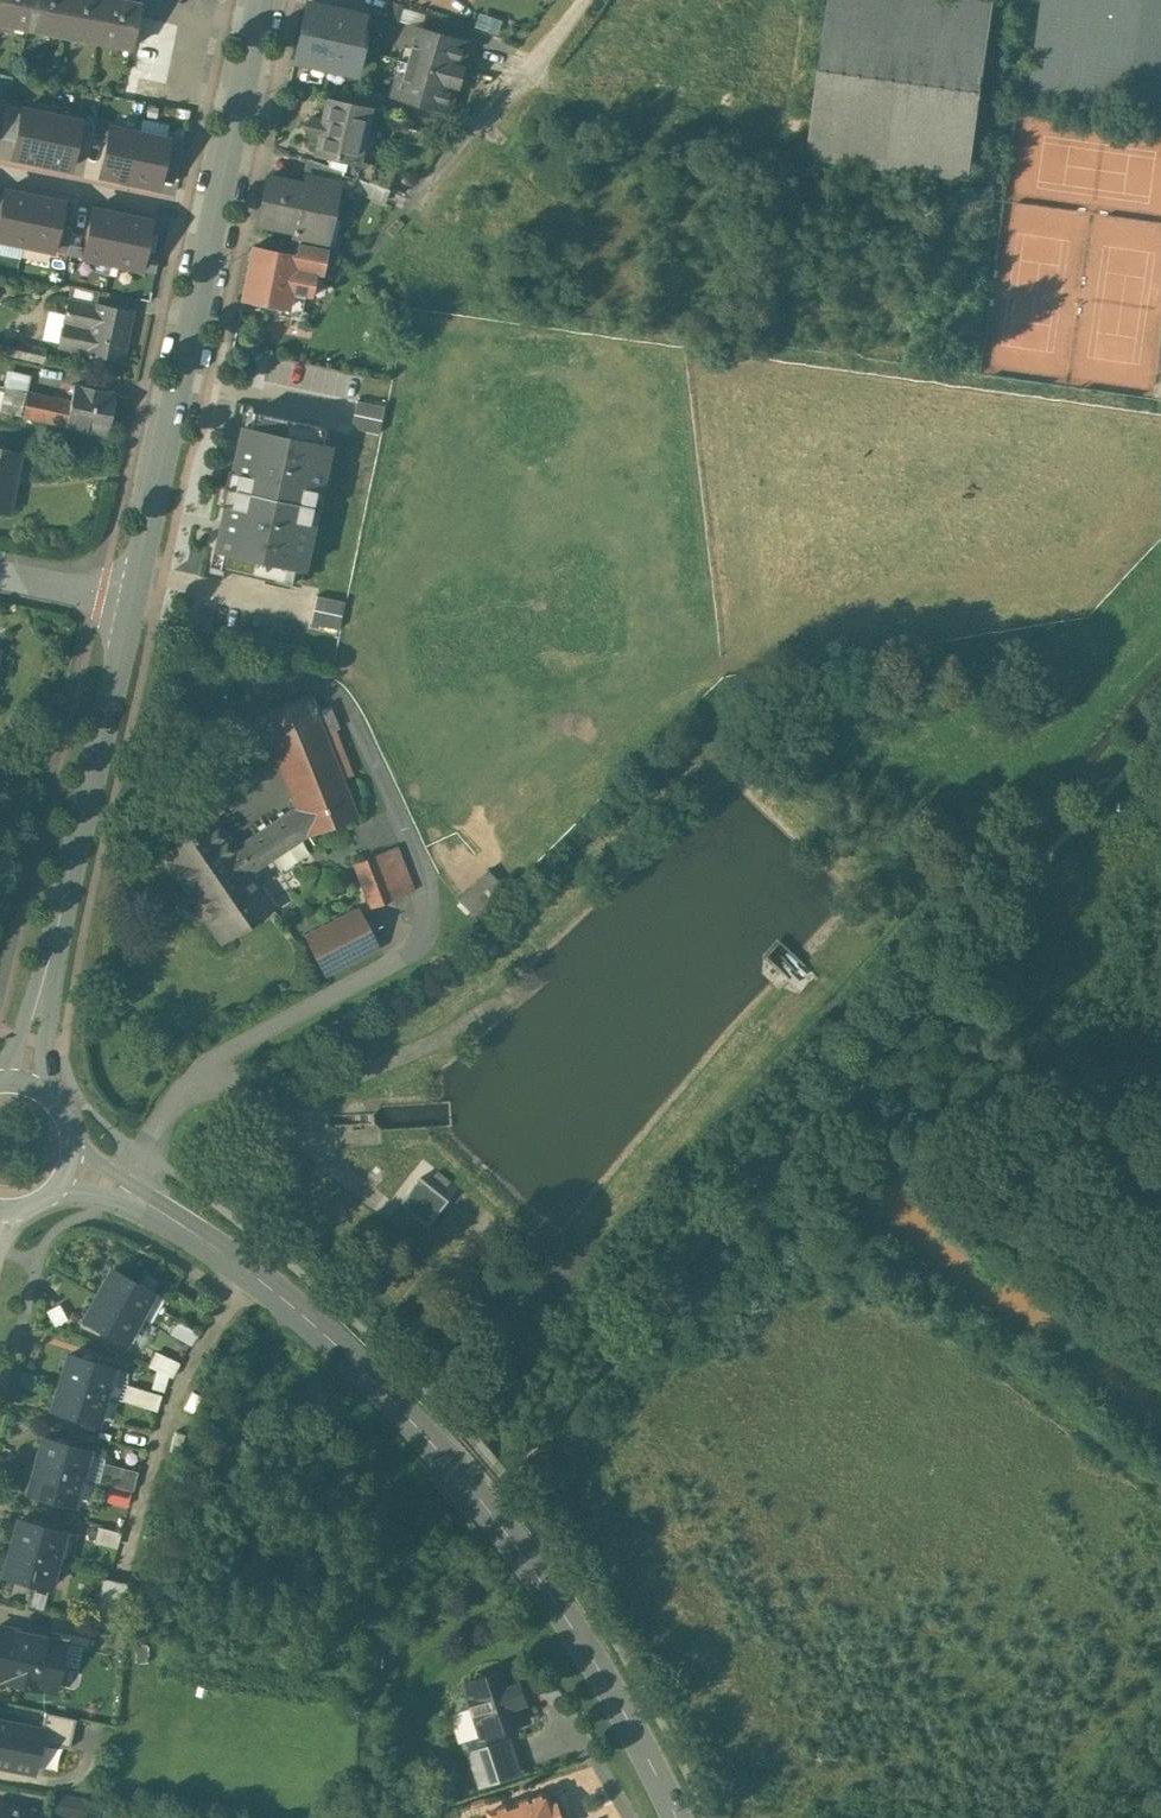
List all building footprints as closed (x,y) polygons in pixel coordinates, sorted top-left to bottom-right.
[(128,0),(0,0),(0,23),(128,47),(130,47),(132,34),(139,2),(128,0)] [(804,156),(968,178),(991,0),(825,0),(804,156)] [(1028,91),(1126,104),(1153,108),(1160,109),(1160,0),(1040,0),(1028,91)] [(367,17),(306,3),(294,59),(355,72),(367,17)] [(441,33),(413,26),(394,93),(421,101),(449,109),(456,84),(459,85),(462,75),(465,66),(461,65),(468,41),(441,33)] [(314,153),(329,156),(355,161),(355,158),(367,105),(326,96),(322,117),(318,136),(314,153)] [(1153,108),(1126,104),(1125,110),(1152,113),(1153,108)] [(0,137),(15,140),(22,108),(7,105),(0,137)] [(40,163),(50,114),(22,108),(15,140),(11,157),(40,163)] [(80,120),(50,114),(40,163),(69,169),(73,153),(80,120)] [(318,136),(322,117),(310,115),(299,122),(306,133),(318,136)] [(80,120),(73,153),(86,155),(93,123),(80,120)] [(128,181),(138,132),(110,126),(99,175),(128,181)] [(167,138),(138,132),(128,181),(157,187),(159,179),(167,138)] [(167,138),(159,179),(174,182),(182,142),(167,138)] [(292,228),(289,240),(303,242),(325,247),(341,172),(342,169),(326,163),(307,156),(301,183),(266,175),(256,220),(292,228)] [(329,156),(326,163),(342,169),(341,172),(358,179),(387,191),(395,169),(355,158),(355,161),(329,156)] [(33,195),(5,189),(3,195),(0,210),(0,239),(23,244),(33,195)] [(62,201),(33,195),(23,244),(52,250),(57,227),(62,201)] [(111,262),(121,213),(92,207),(82,256),(111,262)] [(150,219),(121,213),(111,262),(140,268),(150,219)] [(57,227),(52,250),(66,253),(71,230),(57,227)] [(278,237),(275,250),(296,255),(300,255),(303,242),(289,240),(278,237)] [(288,291),(303,294),(310,295),(314,272),(321,273),(326,247),(325,247),(303,242),(300,255),(296,255),(288,291)] [(275,250),(252,245),(242,297),(286,305),(288,291),(296,255),(275,250)] [(303,294),(288,291),(286,305),(300,308),(303,294)] [(131,310),(96,303),(95,304),(67,299),(60,335),(70,338),(68,348),(85,351),(85,352),(120,359),(131,310)] [(45,348),(7,340),(4,353),(42,361),(45,348)] [(113,392),(66,382),(65,388),(72,389),(70,398),(12,385),(7,412),(105,433),(113,392)] [(355,427),(382,429),(385,402),(358,399),(355,427)] [(336,425),(243,403),(226,474),(319,496),(336,425)] [(0,448),(0,510),(8,511),(14,482),(16,471),(19,452),(0,448)] [(319,497),(226,474),(209,546),(301,568),(319,497)] [(320,593),(313,622),(342,628),(348,599),(320,593)] [(308,694),(260,713),(297,807),(307,832),(308,834),(356,816),(308,694)] [(307,832),(297,807),(235,848),(250,870),(307,832)] [(250,870),(235,848),(215,819),(162,855),(221,941),(274,905),(250,870)] [(395,846),(354,862),(372,907),(413,891),(395,846)] [(507,890),(486,870),(457,898),(478,919),(507,890)] [(359,908),(304,936),(324,974),(379,946),(359,908)] [(424,1169),(401,1197),(430,1219),(452,1192),(424,1169)] [(111,1268),(97,1294),(138,1316),(151,1291),(111,1268)] [(138,1316),(97,1294),(83,1319),(124,1341),(138,1316)] [(68,1353),(60,1380),(104,1394),(112,1366),(68,1353)] [(104,1394),(60,1380),(51,1408),(96,1421),(104,1394)] [(42,1436),(35,1464),(80,1476),(87,1448),(42,1436)] [(80,1476),(35,1464),(28,1491),(72,1503),(80,1476)] [(63,1530),(18,1518),(11,1546),(55,1558),(63,1530)] [(55,1558),(11,1546),(3,1573),(48,1585),(55,1558)] [(118,1608),(125,1581),(104,1575),(97,1602),(118,1608)] [(53,1618),(49,1634),(64,1637),(63,1641),(82,1645),(86,1625),(53,1618)] [(0,1626),(0,1679),(53,1690),(63,1641),(64,1637),(49,1634),(41,1632),(40,1634),(0,1626)] [(507,1669),(469,1681),(466,1682),(467,1685),(482,1730),(483,1733),(486,1732),(524,1719),(527,1718),(526,1716),(511,1670),(510,1667),(507,1668),(507,1669)] [(44,1711),(40,1729),(38,1740),(68,1747),(74,1717),(44,1711)] [(0,1720),(0,1764),(32,1770),(38,1740),(40,1729),(0,1720)] [(506,1739),(471,1751),(482,1782),(517,1771),(519,1770),(518,1768),(509,1741),(509,1738),(506,1739)] [(549,1790),(489,1810),(491,1817),(562,1817),(557,1800),(553,1802),(549,1790)] [(56,1814),(83,1814),(83,1794),(56,1794),(56,1814)] [(0,1802),(0,1817),(36,1817),(37,1813),(0,1802)]
